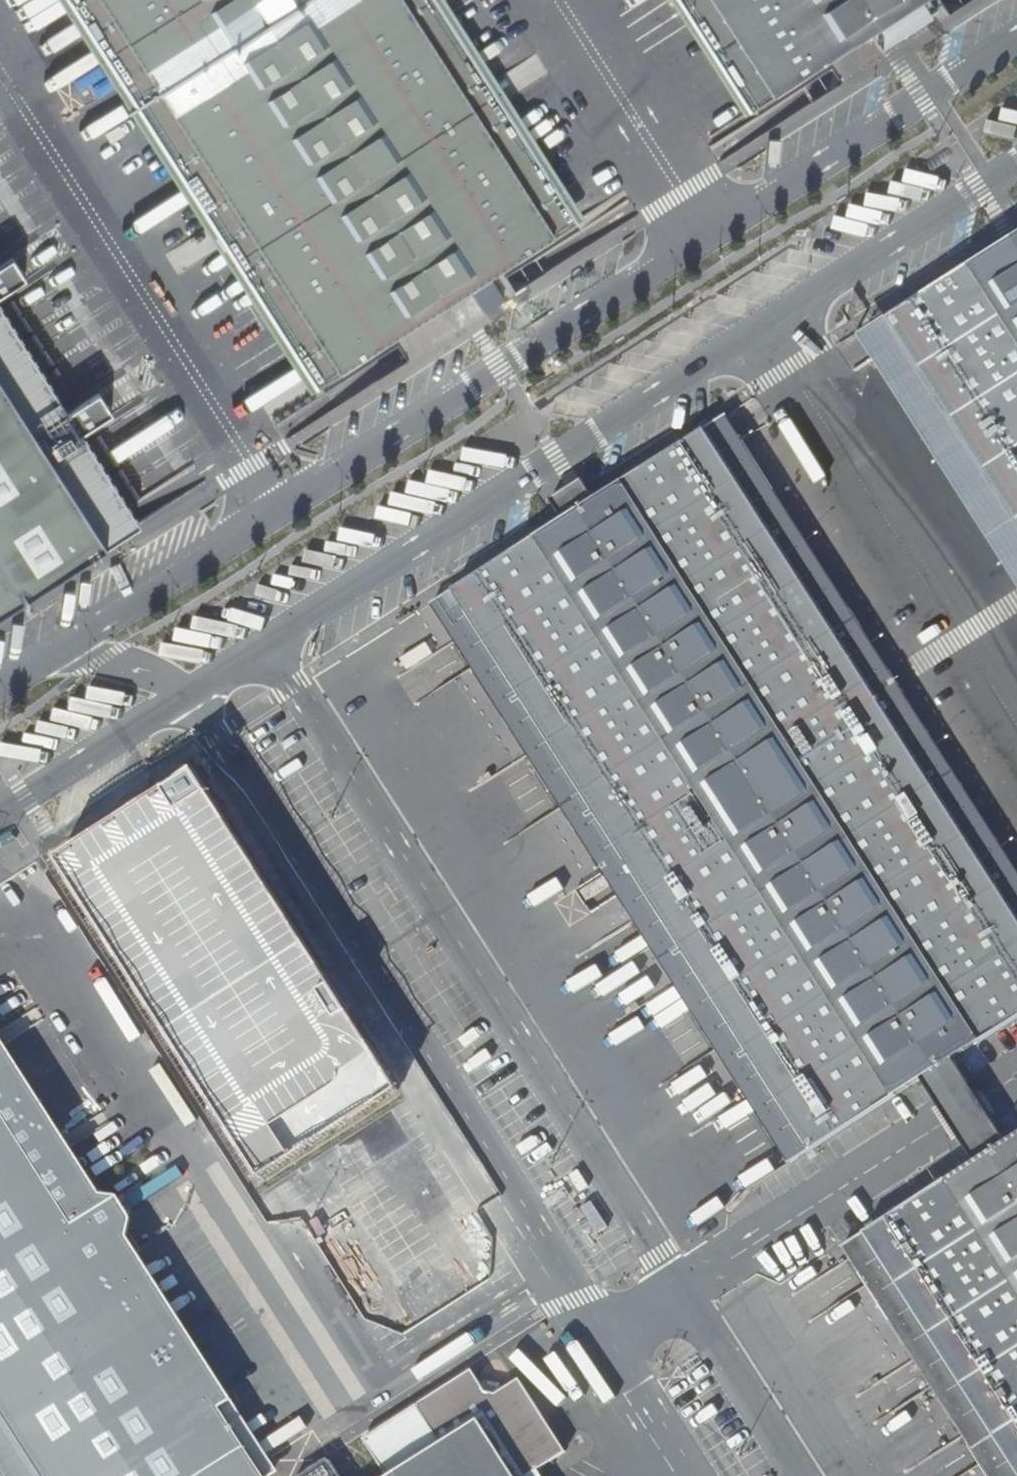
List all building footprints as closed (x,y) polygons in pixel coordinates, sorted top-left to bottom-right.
[(340,372),(103,0),(62,0),(311,390),(340,372)] [(340,372),(552,236),(401,0),(103,0),(340,372)] [(552,236),(581,218),(442,0),(401,0),(552,236)] [(774,96),(712,0),(671,0),(745,114),(774,96)] [(774,96),(872,33),(922,1),(923,0),(712,0),(774,96)] [(922,1),(872,33),(882,49),(932,17),(922,1)] [(887,312),(1016,516),(1016,229),(887,312)] [(25,277),(12,256),(0,264),(0,293),(25,277)] [(136,525),(78,434),(111,412),(98,391),(64,413),(0,311),(0,612),(136,525)] [(887,312),(864,327),(1016,565),(1016,516),(887,312)] [(704,429),(720,454),(741,440),(742,439),(727,414),(704,429)] [(432,603),(433,604),(790,1162),(810,1149),(811,1150),(921,1079),(930,1094),(963,1074),(953,1058),(1016,1017),(1016,874),(741,440),(720,454),(704,429),(594,500),(563,519),(432,603)] [(551,500),(563,519),(594,500),(582,481),(551,500)] [(383,1369),(524,1277),(198,758),(52,846),(383,1369)] [(0,1035),(0,1180),(64,1137),(0,1035)] [(996,1125),(978,1097),(963,1074),(930,1094),(946,1117),(964,1146),(996,1125)] [(843,1245),(991,1475),(1005,1475),(1016,1469),(1016,1134),(1006,1141),(996,1125),(964,1146),(974,1161),(864,1232),(843,1245)] [(0,1180),(0,1409),(43,1475),(265,1475),(222,1408),(234,1400),(129,1236),(133,1218),(119,1195),(102,1194),(64,1137),(0,1180)] [(566,1451),(519,1379),(495,1394),(486,1392),(472,1369),(363,1439),(387,1475),(527,1475),(566,1451)] [(329,1459),(302,1475),(340,1475),(329,1459)]
